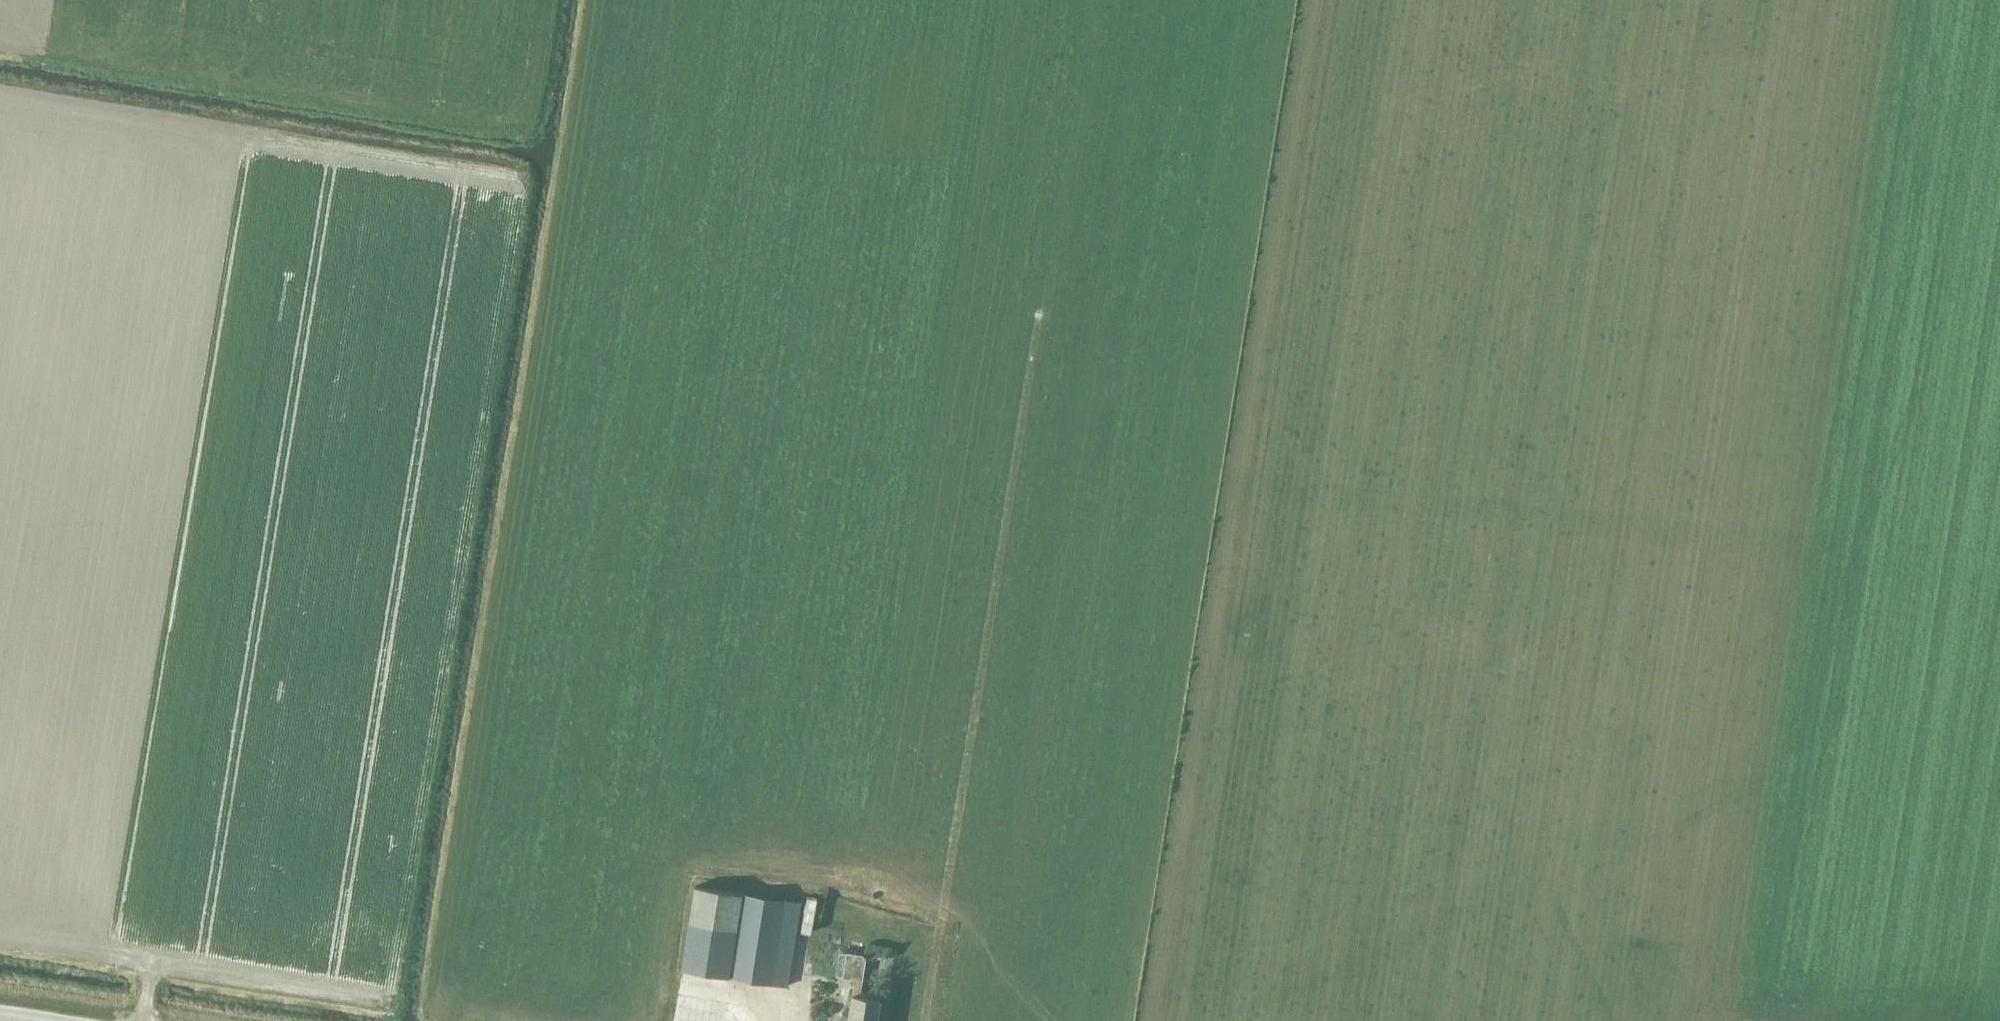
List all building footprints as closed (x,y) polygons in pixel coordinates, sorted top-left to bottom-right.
[(799,903),(743,894),(694,887),(681,970),(730,978),(786,986),(799,903)] [(818,938),(812,975),(838,979),(839,976),(843,977),(842,978),(855,980),(848,1020),(877,1020),(881,998),(860,995),(866,956),(846,952),(846,953),(843,953),(844,942),(818,938)]
